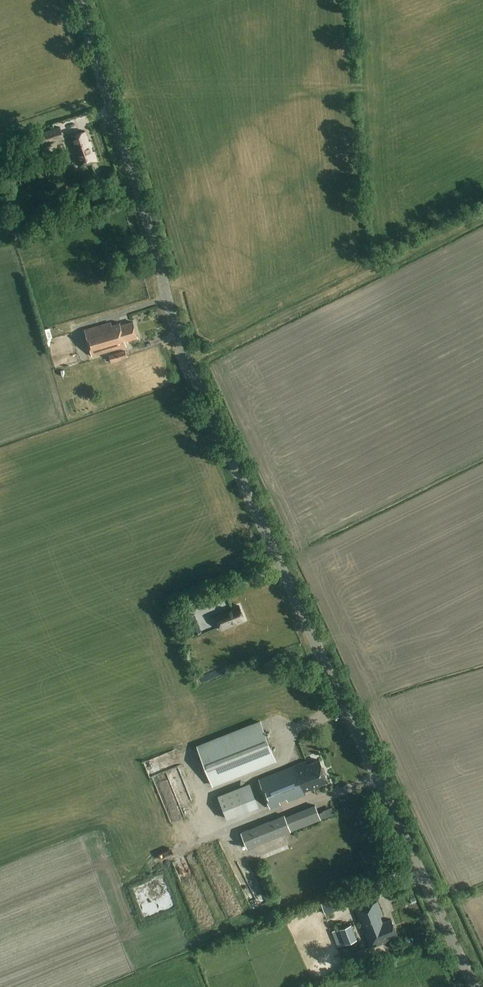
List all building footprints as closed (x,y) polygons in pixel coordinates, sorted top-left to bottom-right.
[(40,147),(65,139),(60,125),(36,134),(40,147)] [(80,167),(97,161),(90,141),(89,142),(85,131),(70,136),(80,167)] [(93,357),(127,347),(126,343),(128,343),(128,341),(138,338),(133,322),(120,326),(120,323),(112,325),(111,322),(85,330),(93,357)] [(128,351),(128,350),(119,353),(105,357),(107,366),(119,362),(119,360),(129,357),(127,351),(128,351)] [(209,602),(198,606),(202,619),(213,615),(209,602)] [(237,622),(244,619),(239,606),(215,615),(221,630),(238,623),(237,622)] [(187,618),(189,623),(197,620),(195,615),(187,618)] [(228,638),(230,645),(239,641),(236,634),(228,638)] [(260,720),(197,745),(214,787),(277,762),(260,720)] [(304,790),(328,781),(319,760),(308,764),(306,761),(259,779),(270,808),(280,804),(279,800),(286,798),(288,801),(306,794),(304,790)] [(174,795),(178,807),(186,805),(173,769),(164,772),(166,775),(157,778),(167,805),(170,804),(167,797),(174,795)] [(219,791),(227,814),(260,802),(252,780),(219,791)] [(285,816),(241,833),(247,848),(321,819),(315,805),(285,817),(285,816)] [(340,893),(320,900),(325,914),(345,907),(340,893)] [(228,900),(235,916),(245,911),(239,896),(228,900)] [(392,937),(397,934),(391,919),(382,923),(380,917),(383,915),(377,902),(355,910),(370,948),(393,939),(392,937)] [(357,939),(351,923),(339,928),(345,943),(357,939)] [(348,962),(351,969),(363,965),(360,957),(348,962)]
